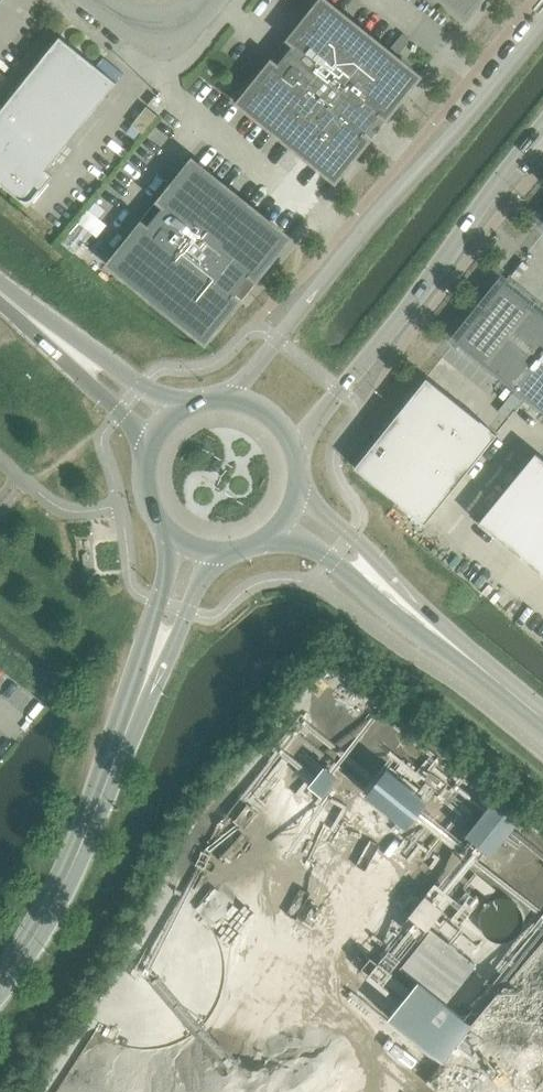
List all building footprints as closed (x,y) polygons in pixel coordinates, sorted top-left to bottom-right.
[(418,76),(323,0),(322,0),(290,39),(294,43),(276,66),(271,63),(239,103),(335,180),(367,140),(363,136),(381,113),(386,117),(418,76)] [(466,17),(479,0),(445,0),(466,17)] [(35,184),(116,82),(60,37),(0,111),(0,183),(28,206),(41,189),(35,184)] [(154,97),(148,105),(159,114),(165,106),(154,97)] [(139,130),(153,112),(146,107),(132,125),(139,130)] [(131,125),(126,132),(134,138),(139,132),(131,125)] [(109,264),(205,341),(237,301),(233,298),(251,275),(256,278),(288,238),(192,161),(160,201),(164,205),(146,228),(141,224),(109,264)] [(78,221),(60,243),(74,255),(92,232),(78,221)] [(458,340),(486,363),(533,305),(505,282),(458,340)] [(514,385),(542,350),(542,313),(533,305),(486,363),(514,385)] [(542,408),(542,350),(514,385),(542,408)] [(426,378),(356,465),(354,467),(424,523),(496,434),(426,378)] [(478,524),(542,577),(542,459),(535,453),(478,524)] [(478,874),(470,883),(488,898),(496,889),(478,874)] [(426,895),(409,916),(427,930),(443,909),(426,895)] [(447,918),(440,928),(471,953),(478,944),(447,918)] [(443,1003),(474,964),(430,928),(399,967),(443,1003)]
